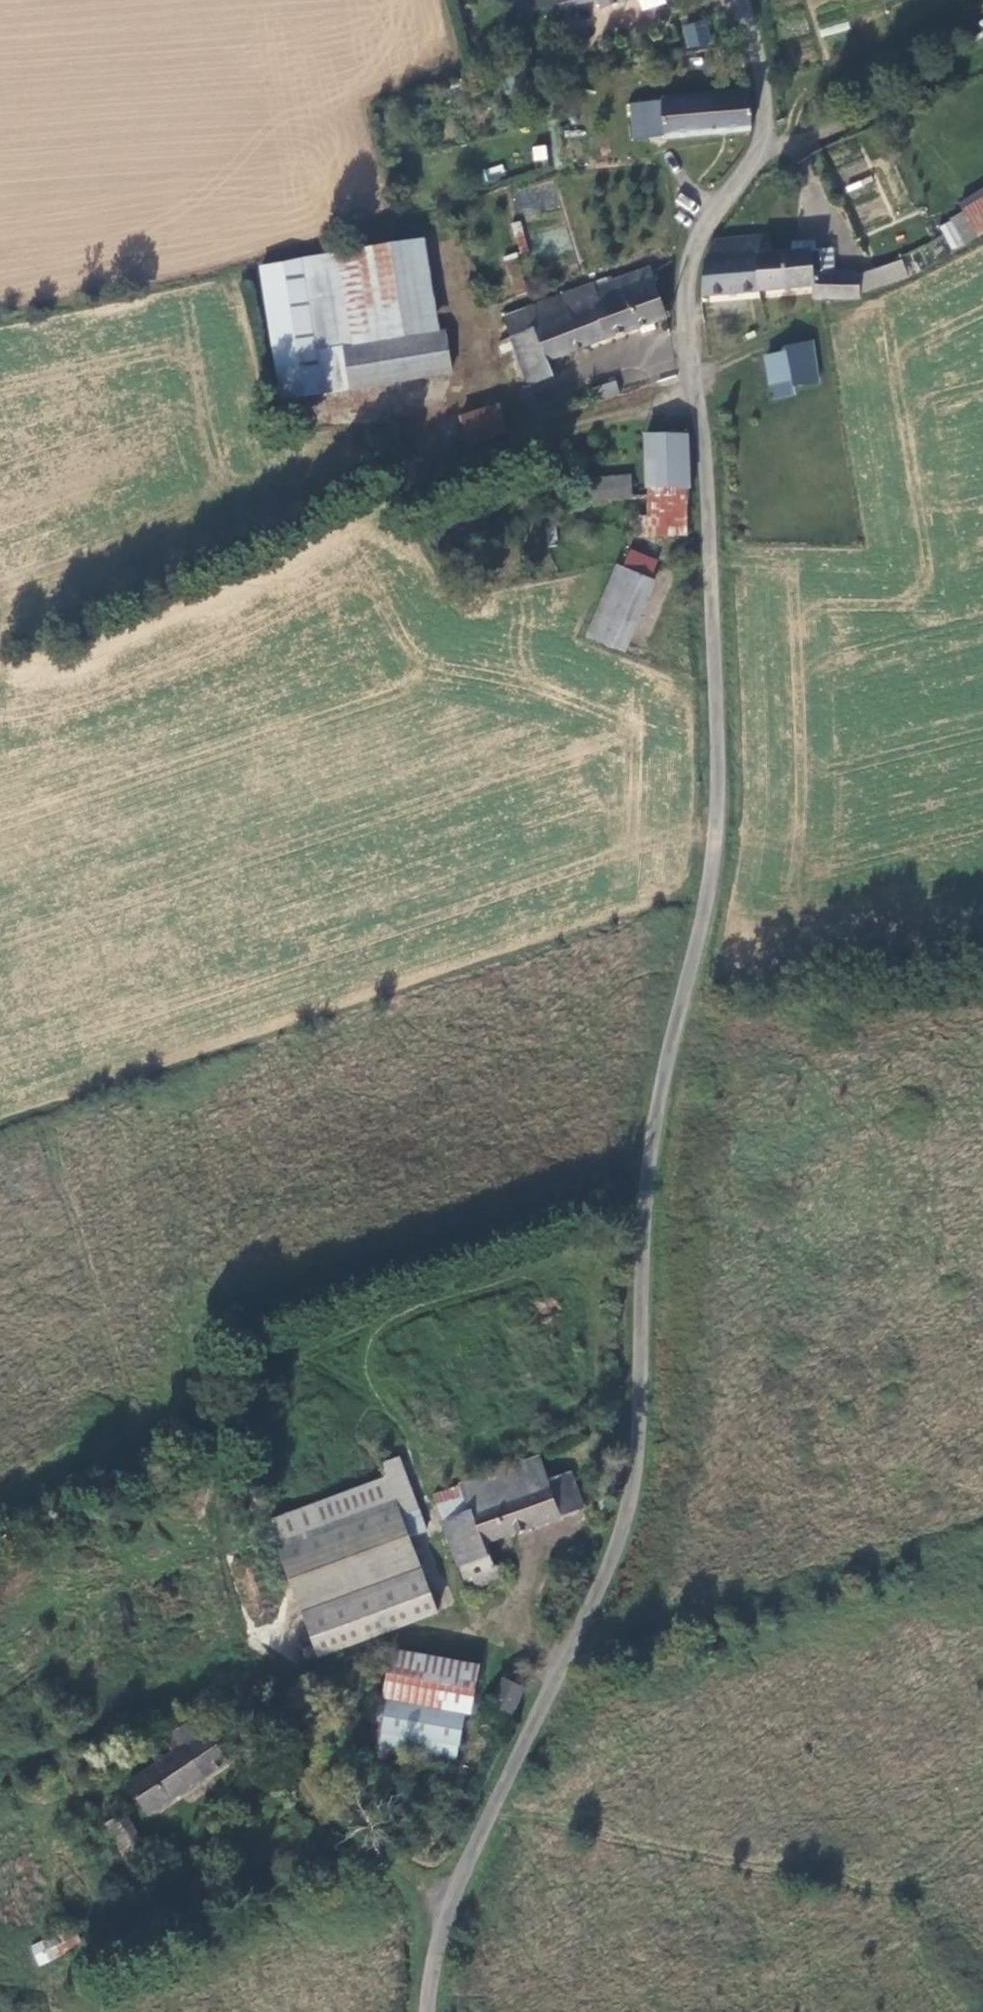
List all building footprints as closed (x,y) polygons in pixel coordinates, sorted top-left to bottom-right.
[(680,24),(686,49),(712,43),(706,19),(680,24)] [(749,92),(662,99),(664,133),(664,135),(751,128),(749,92)] [(647,134),(664,133),(662,99),(646,102),(647,134)] [(949,216),(965,242),(982,231),(982,194),(949,216)] [(520,220),(509,223),(515,249),(526,247),(520,220)] [(756,239),(714,242),(703,262),(704,297),(758,293),(812,288),(814,298),(860,299),(860,291),(867,290),(907,277),(902,261),(862,274),(862,271),(824,270),(821,249),(811,248),(810,242),(792,241),(792,252),(757,253),(756,239)] [(328,256),(263,268),(282,401),(350,391),(343,350),(432,335),(415,242),(328,256)] [(564,295),(528,307),(534,326),(501,338),(497,339),(501,351),(513,347),(527,384),(552,376),(546,359),(667,316),(648,267),(594,288),(599,302),(570,313),(564,295)] [(593,284),(564,295),(570,313),(599,302),(594,288),(593,284)] [(528,307),(526,304),(494,316),(501,338),(534,326),(528,307)] [(432,335),(343,350),(350,391),(451,372),(445,333),(432,335)] [(812,347),(787,349),(788,355),(769,360),(773,385),(791,383),(793,388),(817,385),(812,347)] [(618,381),(592,388),(598,402),(622,394),(618,381)] [(507,431),(499,408),(462,420),(469,443),(507,431)] [(687,435),(647,437),(647,518),(643,518),(630,537),(685,535),(689,492),(687,435)] [(629,475),(570,478),(572,506),(632,501),(629,475)] [(622,564),(654,575),(659,559),(628,548),(622,564)] [(642,576),(618,567),(591,637),(614,647),(642,576)] [(400,1458),(381,1465),(387,1480),(400,1514),(418,1507),(400,1458)] [(538,1458),(460,1484),(469,1512),(443,1522),(461,1577),(470,1575),(475,1586),(499,1577),(495,1565),(491,1566),(483,1543),(581,1509),(569,1474),(546,1481),(538,1458)] [(400,1514),(387,1480),(269,1522),(319,1659),(434,1614),(408,1540),(426,1534),(418,1507),(400,1514)] [(460,1484),(434,1495),(443,1522),(469,1512),(460,1484)] [(475,1668),(391,1650),(383,1696),(465,1712),(475,1668)] [(512,1675),(506,1671),(488,1712),(509,1722),(523,1689),(509,1682),(512,1675)] [(461,1720),(387,1703),(380,1749),(452,1763),(461,1720)] [(199,1720),(165,1738),(174,1754),(156,1767),(127,1784),(147,1818),(243,1751),(228,1725),(210,1737),(199,1720)] [(126,1815),(106,1826),(124,1859),(144,1847),(126,1815)] [(218,1918),(212,1906),(197,1913),(202,1925),(218,1918)] [(30,1947),(36,1965),(82,1948),(75,1930),(30,1947)]
